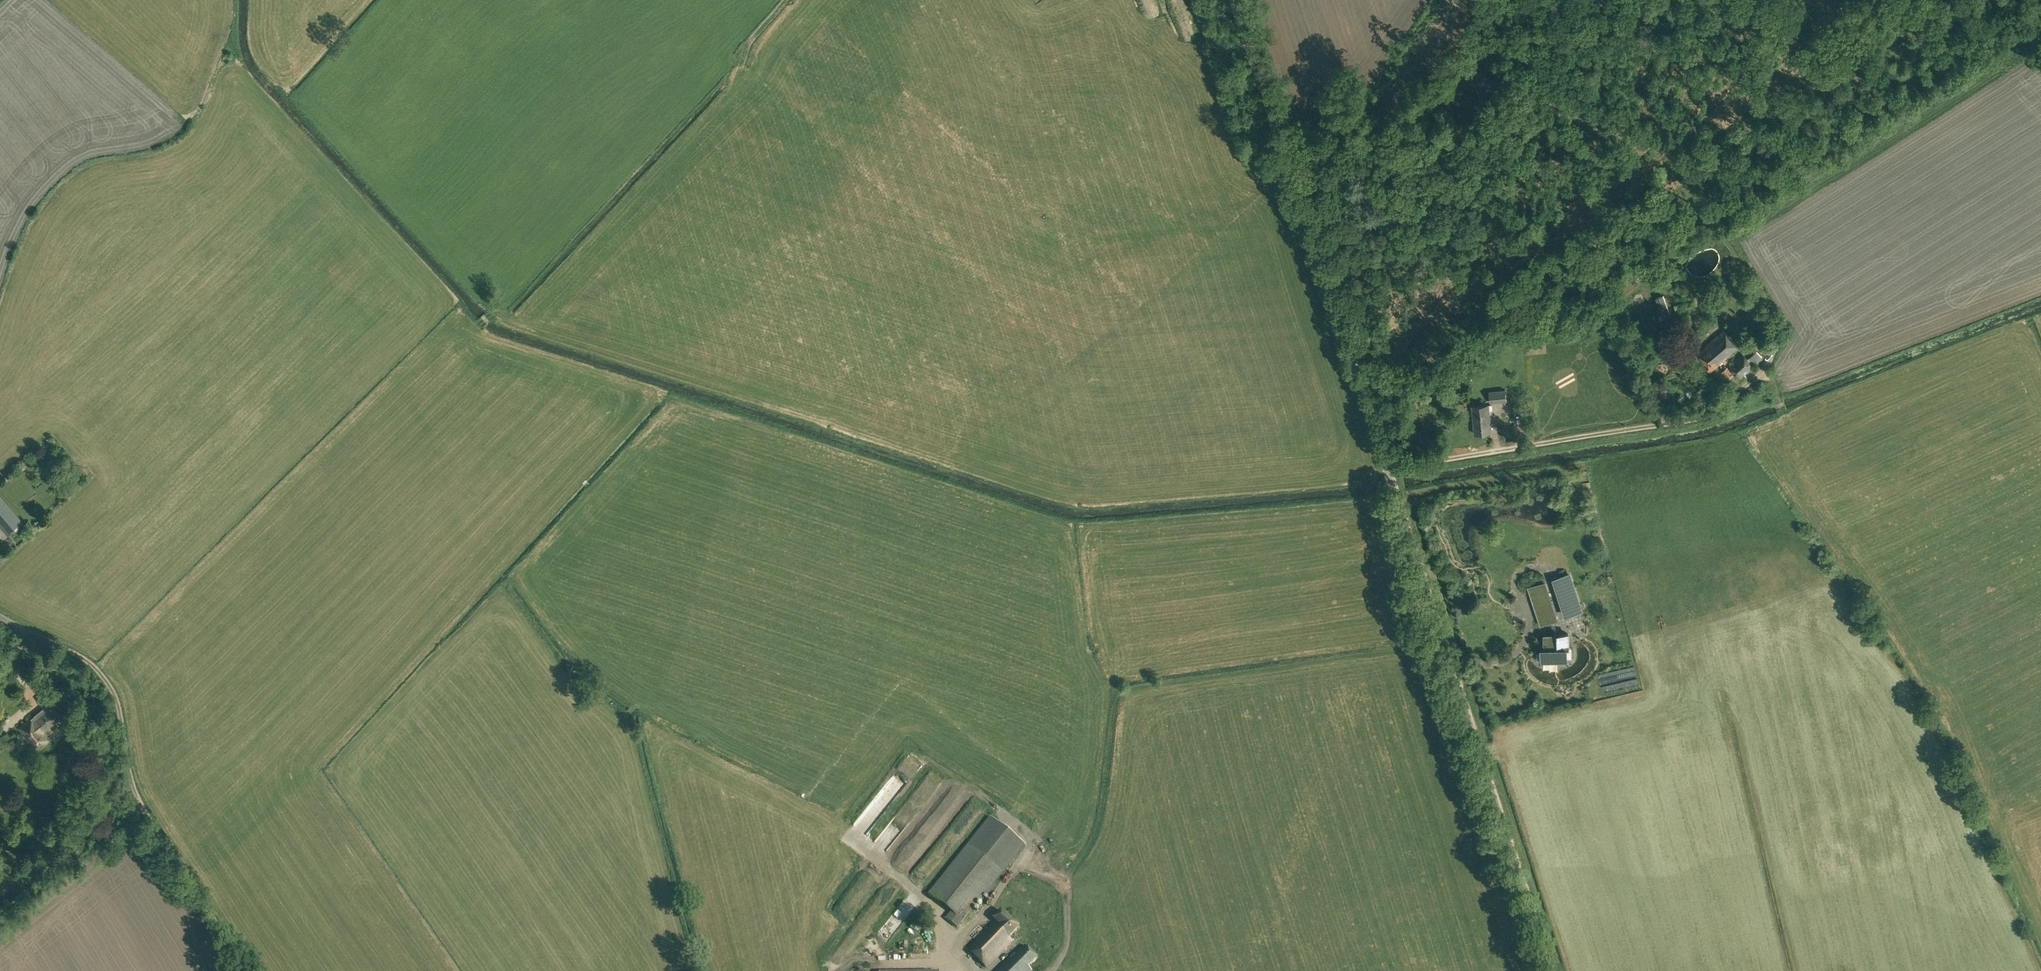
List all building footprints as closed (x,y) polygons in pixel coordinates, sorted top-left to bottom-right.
[(1479,80),(1484,94),(1500,89),(1496,77),(1490,79),(1486,67),(1470,72),(1473,82),(1479,80)] [(1706,366),(1710,371),(1739,347),(1724,330),(1697,353),(1707,365),(1706,366)] [(1750,355),(1754,363),(1764,359),(1760,350),(1750,355)] [(1728,365),(1739,378),(1753,366),(1742,353),(1728,365)] [(1722,371),(1728,377),(1732,373),(1727,367),(1722,371)] [(1489,391),(1490,403),(1507,401),(1506,389),(1489,391)] [(1472,406),(1475,434),(1491,432),(1489,405),(1472,406)] [(8,536),(24,522),(0,494),(0,527),(8,536)] [(1566,615),(1581,610),(1580,605),(1570,575),(1554,580),(1566,615)] [(1541,623),(1557,618),(1545,583),(1530,588),(1541,623)] [(1567,661),(1566,648),(1568,648),(1568,633),(1559,634),(1559,635),(1544,635),(1545,645),(1546,645),(1547,647),(1542,647),(1542,653),(1537,653),(1537,660),(1542,660),(1542,661),(1567,661)] [(43,706),(32,715),(18,727),(25,737),(26,736),(37,750),(46,742),(46,743),(52,739),(45,730),(60,718),(72,733),(80,727),(49,689),(37,699),(43,706)] [(946,919),(957,927),(1023,843),(990,817),(969,845),(929,895),(951,912),(946,919)] [(968,950),(986,967),(1012,942),(1009,939),(1019,928),(1001,910),(993,918),(996,921),(968,950)] [(1032,970),(1028,967),(1037,958),(1025,946),(1016,955),(1015,953),(997,970),(1032,970)]
